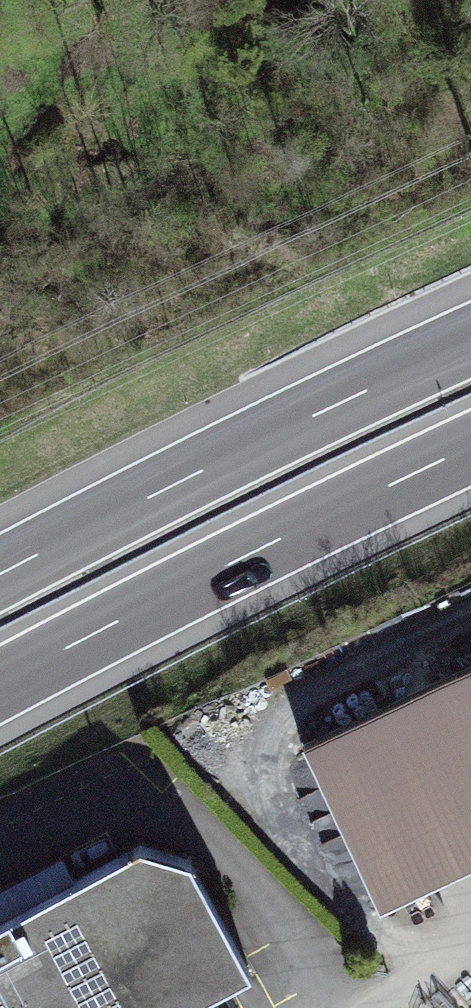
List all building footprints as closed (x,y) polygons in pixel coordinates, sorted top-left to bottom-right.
[(305,747),(382,910),(470,867),(470,669),(305,747)] [(250,973),(190,862),(138,846),(0,922),(0,1007),(187,1007),(250,973)]
